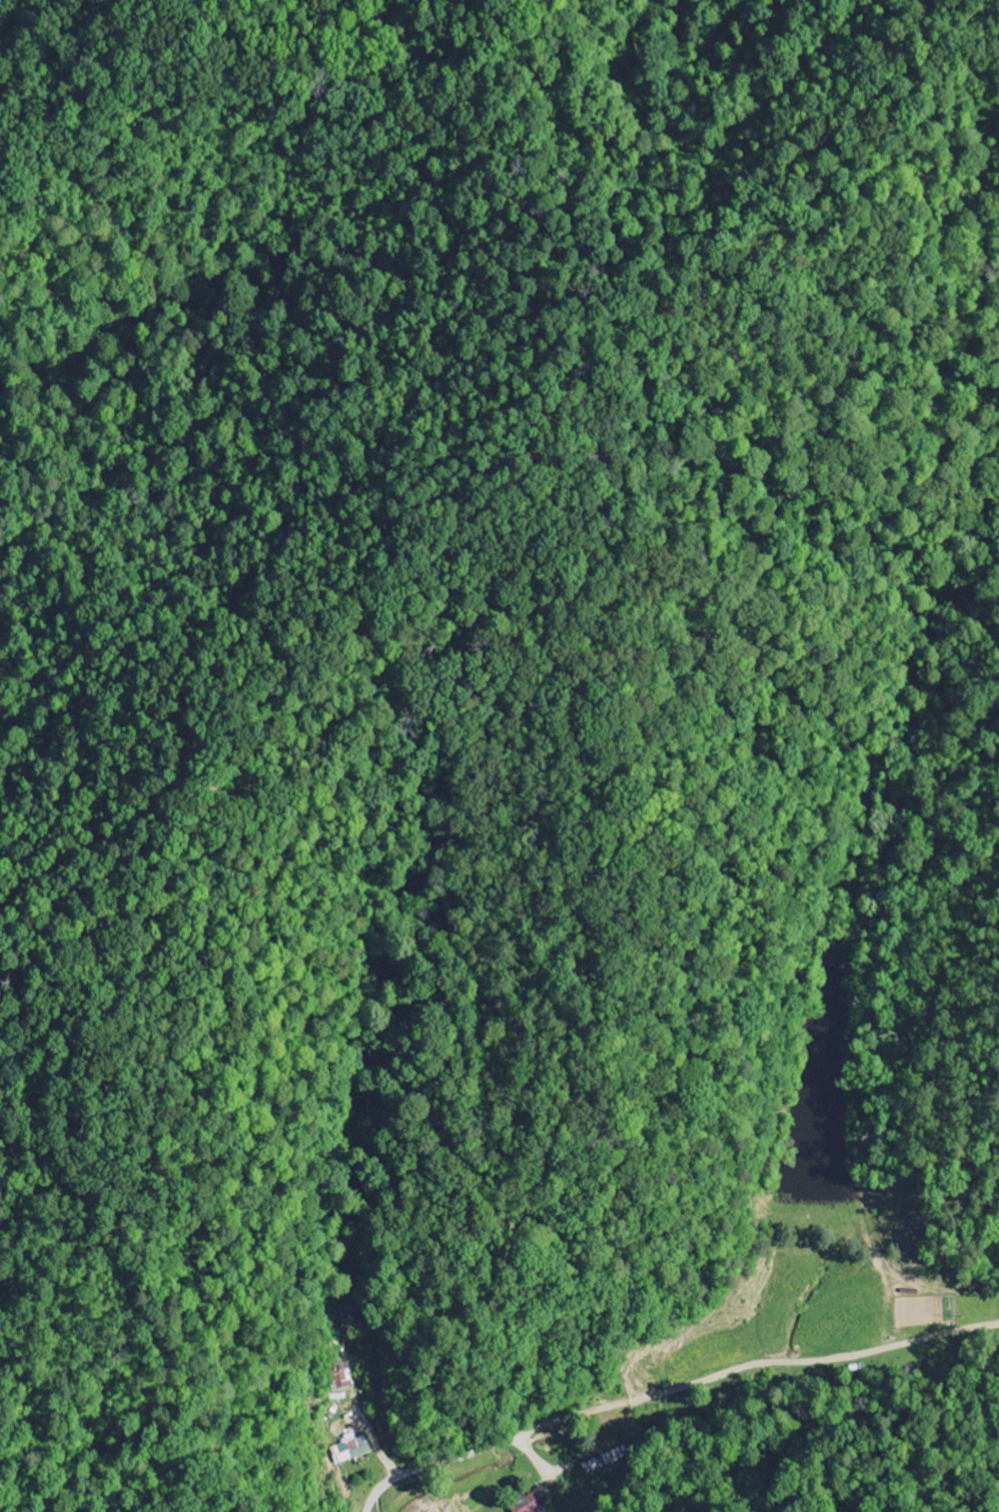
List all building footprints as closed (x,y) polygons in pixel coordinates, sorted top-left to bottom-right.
[(352,1386),(349,1362),(331,1365),(335,1389),(352,1386)] [(335,1465),(371,1454),(365,1436),(355,1439),(353,1433),(341,1437),(343,1444),(330,1448),(335,1465)] [(551,1498),(541,1485),(509,1509),(511,1511),(532,1511),(551,1498)]
